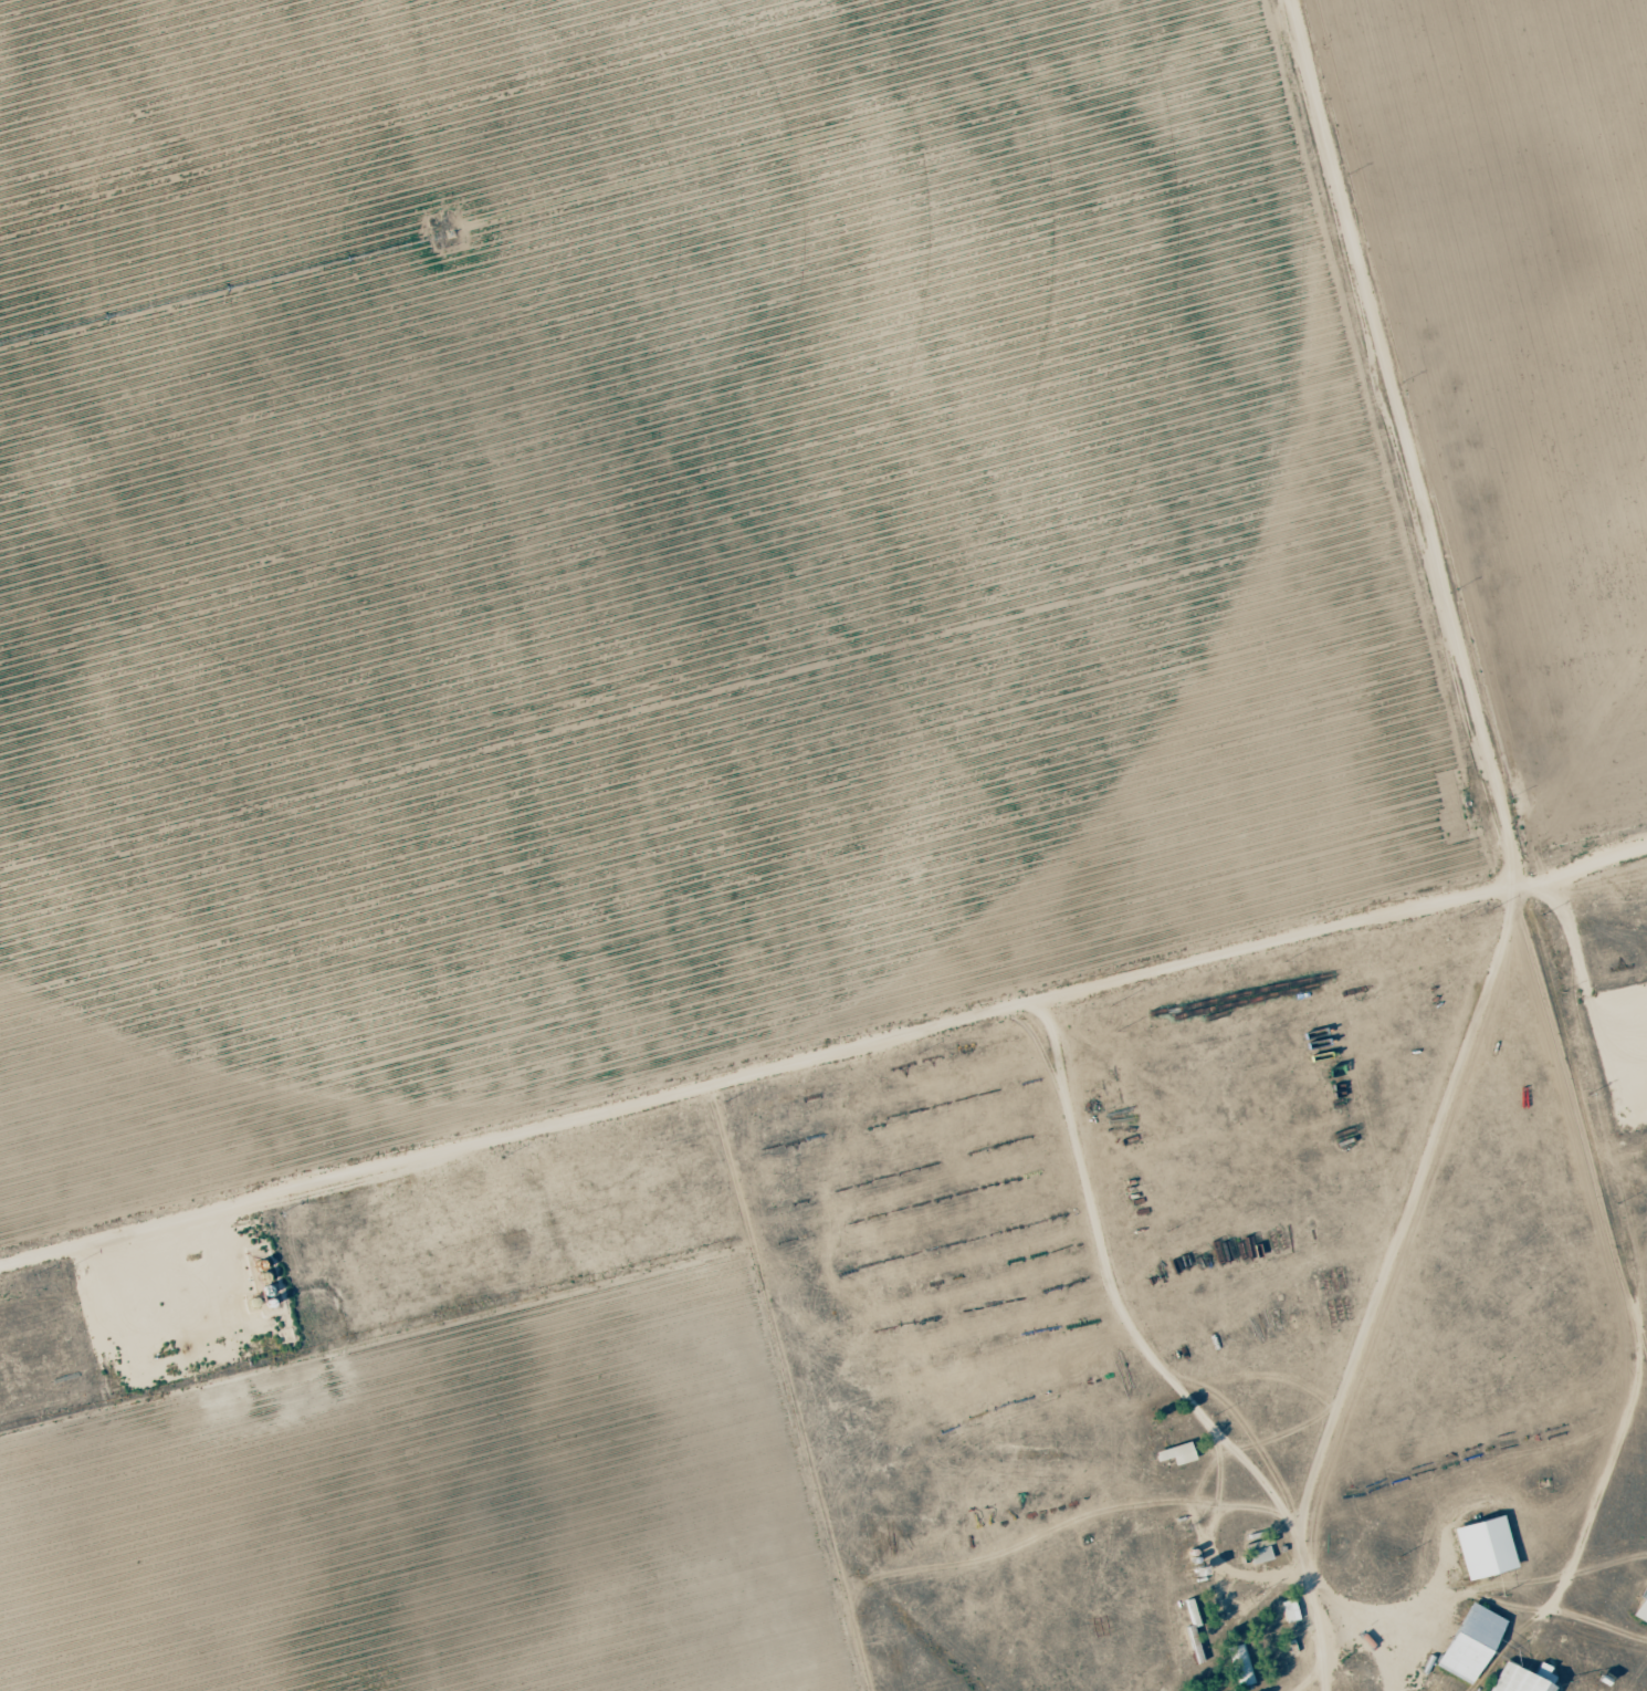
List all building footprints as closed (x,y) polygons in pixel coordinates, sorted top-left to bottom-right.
[(1151,1452),(1154,1461),(1169,1457),(1172,1466),(1192,1459),(1187,1441),(1151,1452)] [(1450,1525),(1462,1579),(1512,1567),(1500,1514),(1450,1525)] [(1627,1614),(1646,1626),(1646,1578),(1627,1614)] [(1469,1684),(1499,1617),(1461,1600),(1431,1667),(1469,1684)] [(1241,1687),(1257,1681),(1244,1642),(1228,1648),(1241,1687)]
